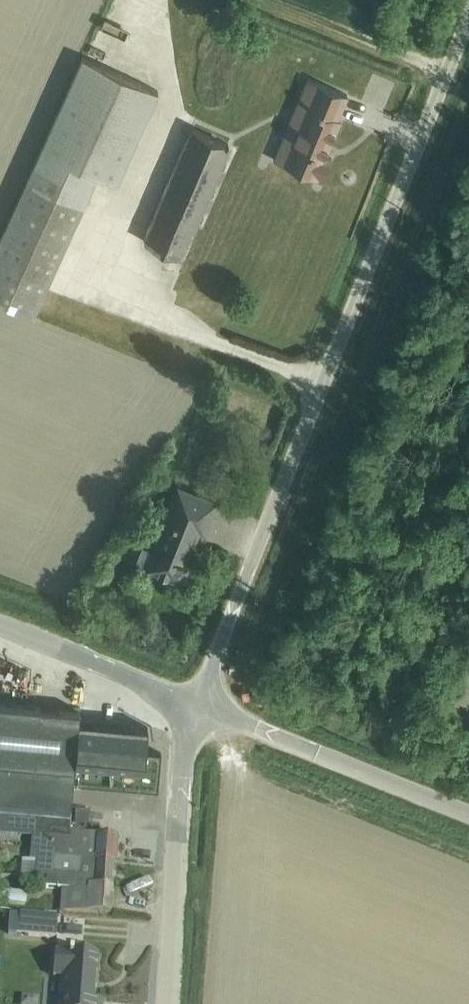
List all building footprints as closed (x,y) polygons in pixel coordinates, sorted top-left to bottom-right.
[(0,237),(0,297),(36,311),(98,174),(118,183),(160,91),(83,56),(0,237)] [(307,77),(273,158),(322,178),(331,156),(326,154),(341,117),(338,116),(347,93),(307,77)] [(191,127),(142,240),(183,258),(232,145),(191,127)] [(175,491),(213,506),(216,497),(178,482),(175,491)] [(213,506),(175,491),(152,549),(142,545),(135,562),(162,573),(162,574),(177,580),(177,579),(183,581),(190,562),(185,560),(198,527),(203,529),(213,506)] [(71,823),(74,782),(158,790),(162,753),(146,752),(148,727),(145,727),(145,730),(82,724),(82,721),(79,721),(80,711),(0,703),(0,817),(71,823)] [(76,813),(75,824),(88,825),(90,814),(76,813)] [(0,817),(0,835),(33,838),(31,862),(23,861),(22,877),(53,878),(54,863),(114,864),(116,838),(69,834),(70,825),(71,826),(71,823),(0,817)] [(54,863),(53,878),(61,889),(60,912),(111,916),(114,864),(54,863)] [(7,888),(23,884),(20,871),(4,875),(7,888)] [(26,907),(28,895),(0,892),(0,903),(26,907)] [(56,938),(57,919),(10,915),(9,935),(56,938)] [(103,1003),(92,1002),(94,977),(96,977),(98,958),(55,954),(53,979),(61,980),(59,1003),(103,1003)]
